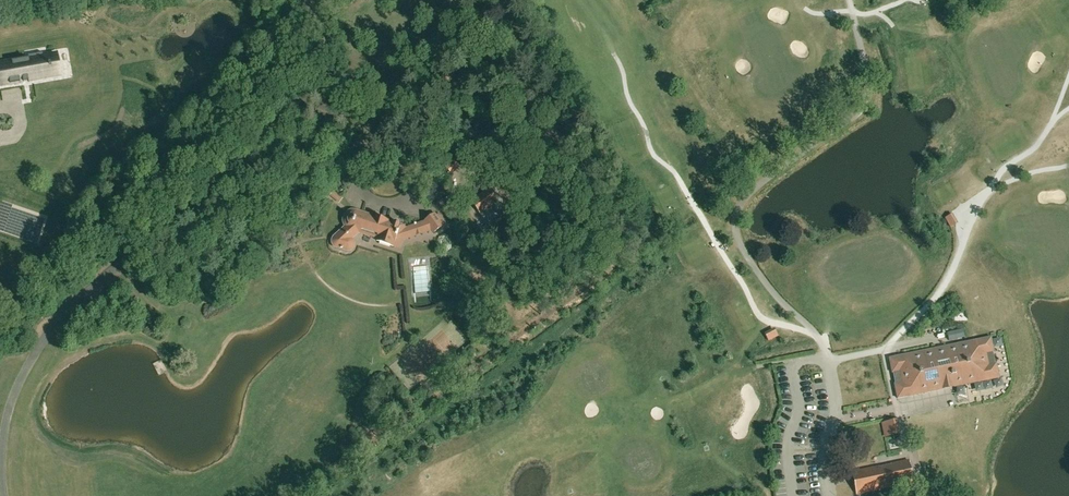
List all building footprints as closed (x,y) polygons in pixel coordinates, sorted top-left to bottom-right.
[(28,55),(29,58),(0,63),(0,75),(2,85),(60,75),(56,53),(43,56),(43,52),(28,55)] [(443,163),(451,172),(459,165),(451,156),(443,163)] [(498,202),(489,188),(470,201),(480,214),(498,202)] [(329,196),(334,199),(338,194),(333,191),(329,196)] [(378,235),(377,241),(400,248),(403,239),(430,229),(424,220),(405,227),(356,211),(354,211),(351,211),(348,211),(346,212),(345,213),(343,215),(342,217),(341,219),(341,221),(342,223),(342,226),(344,227),(333,237),(331,238),(330,241),(330,243),(331,245),(332,247),(333,249),(335,249),(347,253),(349,252),(351,252),(353,250),(354,248),(355,246),(355,244),(354,242),(353,241),(352,238),(360,230),(378,235)] [(430,229),(433,232),(444,224),(436,213),(424,220),(430,229)] [(955,213),(948,217),(954,227),(961,223),(955,213)] [(421,297),(435,296),(433,269),(420,270),(421,297)] [(780,330),(770,335),(773,342),(784,337),(780,330)] [(955,330),(947,331),(949,340),(957,338),(955,330)] [(997,363),(984,365),(982,354),(994,352),(992,337),(950,345),(951,347),(899,358),(898,355),(889,357),(892,372),(901,370),(904,382),(895,384),(897,398),(907,397),(906,394),(989,377),(990,380),(1000,378),(997,363)] [(896,420),(883,423),(885,436),(898,433),(896,420)] [(908,460),(852,471),(856,493),(912,481),(908,460)]
